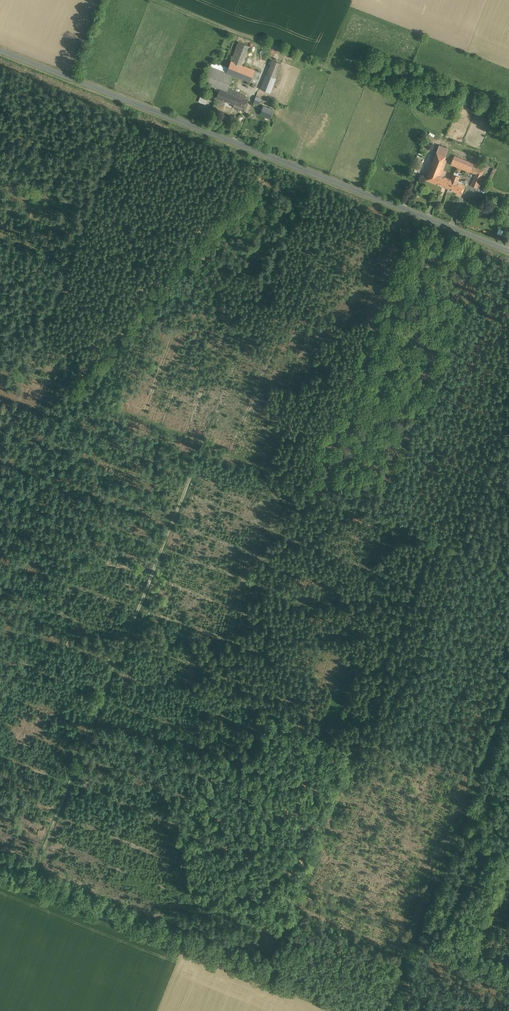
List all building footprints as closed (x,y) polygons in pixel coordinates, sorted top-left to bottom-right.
[(250,46),(238,42),(231,61),(243,66),(246,58),(250,46)] [(254,61),(246,58),(243,66),(251,69),(254,61)] [(272,60),(261,89),(270,92),(281,64),(272,60)] [(228,68),(211,61),(209,66),(226,72),(228,68)] [(243,66),(231,61),(228,68),(226,72),(226,73),(233,75),(256,84),(261,72),(251,69),(243,66)] [(226,72),(209,66),(203,83),(220,89),(227,91),(228,89),(233,75),(226,73),(226,72)] [(237,92),(228,89),(227,91),(220,89),(217,97),(233,103),(237,92)] [(243,95),(237,92),(233,103),(234,104),(233,107),(244,111),(248,100),(242,98),(243,95)] [(198,101),(206,104),(208,97),(201,95),(198,101)] [(273,110),(263,106),(260,114),(270,118),(273,110)] [(445,155),(436,151),(431,163),(443,167),(446,159),(444,159),(445,155)] [(464,160),(459,158),(454,156),(451,164),(470,171),(472,166),(476,158),(466,154),(464,160)] [(443,167),(431,163),(425,179),(442,186),(445,177),(443,176),(445,171),(442,170),(443,167)] [(483,171),(472,166),(470,171),(475,173),(471,185),(477,188),(483,171)] [(457,180),(456,181),(445,177),(442,186),(457,192),(456,193),(461,195),(465,183),(457,180)]
